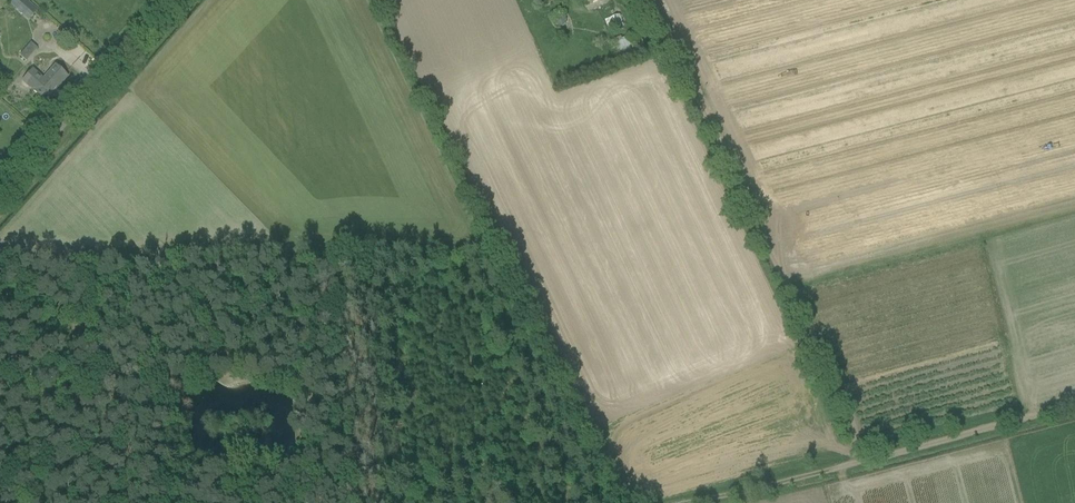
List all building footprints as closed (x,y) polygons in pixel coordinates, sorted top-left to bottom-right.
[(28,20),(38,10),(27,0),(14,0),(10,4),(28,20)] [(560,14),(556,17),(555,22),(558,26),(563,26),(567,24),(567,19),(565,15),(560,14)] [(613,26),(615,30),(616,29),(622,28),(624,27),(620,15),(611,18),(613,26)] [(29,57),(23,52),(19,55),(26,61),(29,57)] [(21,81),(44,101),(59,84),(61,85),(68,77),(54,65),(43,79),(32,69),(21,81)]
